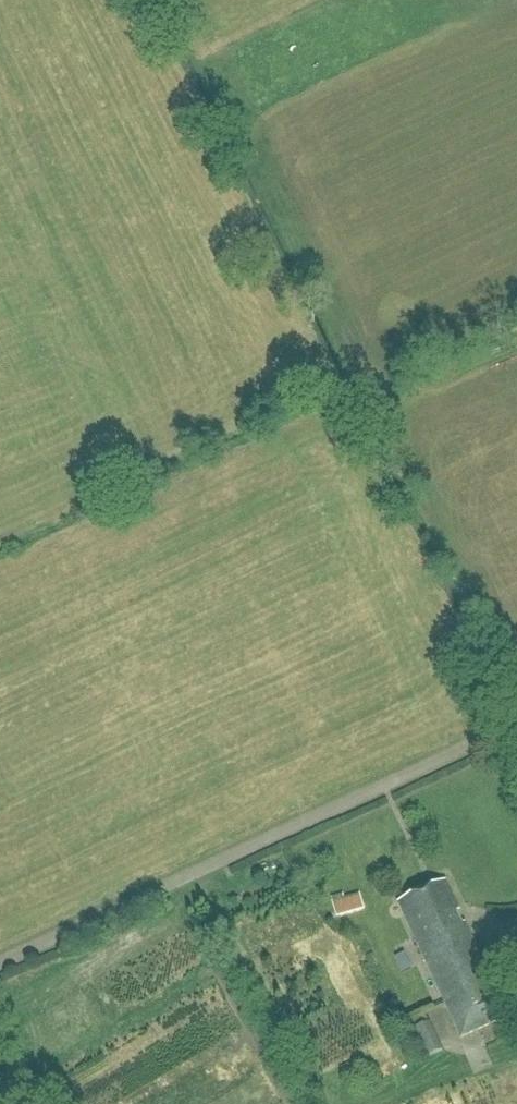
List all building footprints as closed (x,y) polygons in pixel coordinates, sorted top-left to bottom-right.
[(461,925),(455,913),(459,912),(444,881),(397,903),(461,1040),(506,1019),(500,1007),(505,1005),(493,981),(488,983),(482,971),(487,967),(466,922),(461,925)] [(335,920),(364,911),(358,894),(330,902),(335,920)] [(405,1034),(420,1063),(444,1051),(429,1022),(405,1034)]
